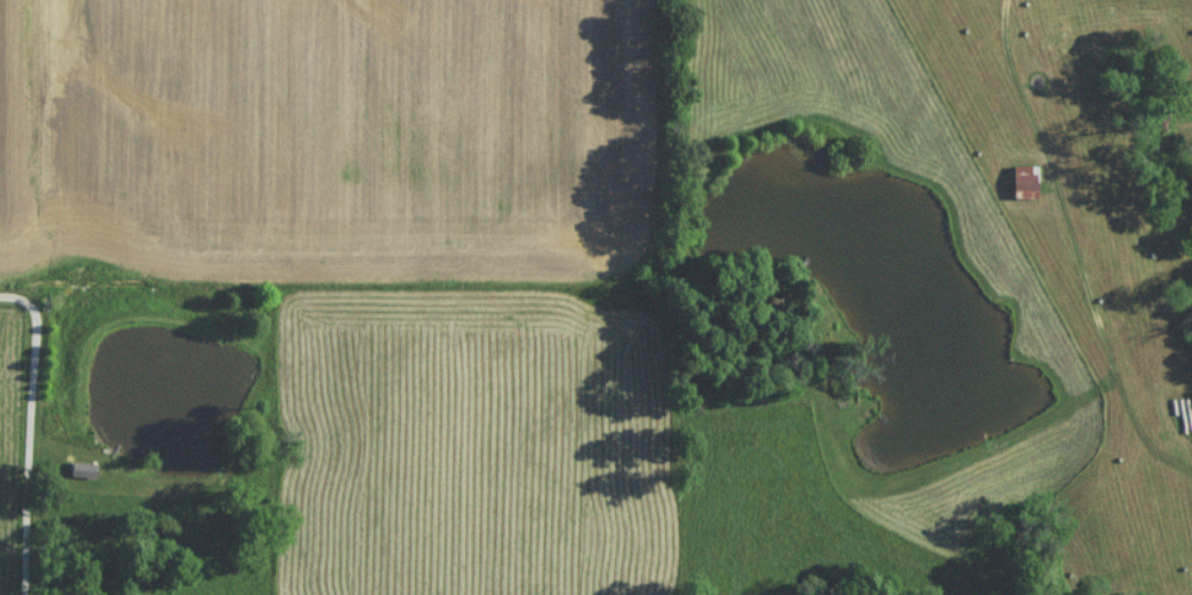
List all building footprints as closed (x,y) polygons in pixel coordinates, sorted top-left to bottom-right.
[(1015,205),(1040,205),(1040,173),(1015,173),(1015,205)] [(1172,438),(1184,438),(1184,405),(1172,405),(1172,438)] [(99,472),(71,466),(67,481),(96,487),(99,472)]
